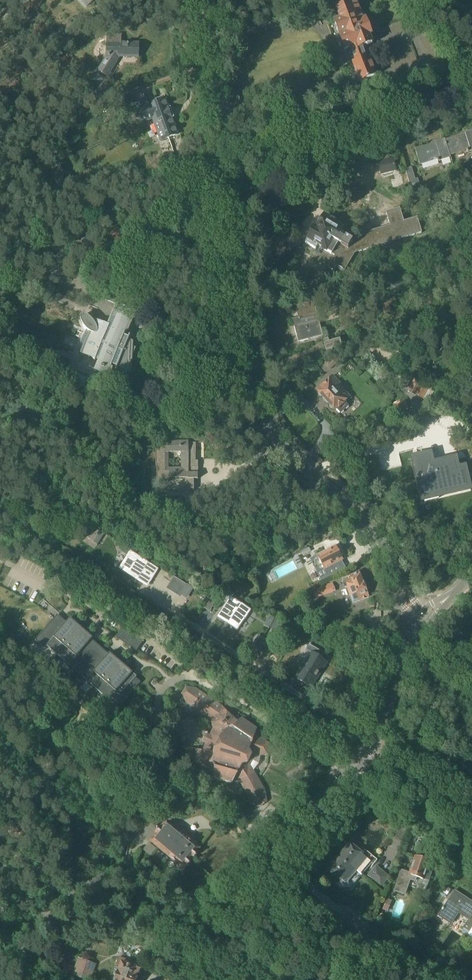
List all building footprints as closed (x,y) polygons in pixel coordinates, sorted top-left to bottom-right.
[(86,8),(95,0),(79,0),(86,8)] [(356,1),(339,7),(337,8),(341,20),(335,22),(345,50),(350,48),(352,52),(350,53),(352,58),(354,58),(355,62),(352,63),(360,83),(376,77),(369,57),(366,58),(362,48),(372,44),(366,28),(368,28),(366,20),(364,21),(356,1)] [(111,21),(115,26),(125,18),(120,13),(111,21)] [(138,58),(138,45),(120,44),(121,36),(107,36),(106,57),(107,57),(99,71),(107,76),(119,57),(138,58)] [(177,135),(165,101),(149,106),(149,108),(138,112),(142,122),(153,119),(161,141),(177,135)] [(450,156),(466,151),(467,153),(471,151),(471,131),(460,134),(460,135),(445,140),(450,156)] [(450,156),(445,140),(445,139),(430,143),(430,144),(415,149),(420,165),(437,160),(438,162),(450,158),(450,156)] [(376,155),(381,175),(400,171),(396,151),(376,155)] [(412,168),(405,170),(411,192),(421,189),(418,179),(415,179),(412,168)] [(404,223),(400,209),(386,213),(390,226),(371,232),(370,230),(363,232),(364,234),(355,237),(342,229),(343,227),(324,215),(315,229),(314,228),(305,242),(316,249),(318,246),(332,255),(333,254),(335,255),(327,267),(333,270),(337,265),(344,270),(354,254),(422,234),(417,219),(404,223)] [(109,238),(125,243),(129,233),(112,227),(109,238)] [(298,342),(322,336),(314,306),(313,300),(295,304),(296,310),(298,318),(293,319),(298,342)] [(86,331),(77,354),(98,363),(94,373),(109,379),(113,369),(111,368),(112,366),(117,368),(116,370),(117,371),(122,375),(124,375),(125,376),(126,376),(127,376),(129,375),(130,374),(131,373),(131,372),(132,370),(133,355),(136,350),(133,348),(133,343),(129,341),(130,337),(129,336),(128,339),(124,337),(125,335),(127,336),(136,312),(116,304),(107,325),(95,320),(94,323),(92,320),(90,319),(88,317),(86,316),(84,316),(82,316),(81,317),(81,318),(80,319),(80,320),(80,321),(81,323),(82,325),(83,327),(85,329),(86,331)] [(327,339),(323,340),(326,354),(332,352),(331,349),(341,347),(339,340),(328,342),(327,339)] [(334,365),(330,360),(325,364),(329,369),(334,365)] [(401,376),(407,389),(411,380),(417,377),(414,370),(401,376)] [(340,413),(348,406),(344,402),(350,397),(338,385),(339,384),(333,376),(317,390),(319,392),(318,394),(320,396),(322,396),(330,404),(329,406),(332,408),(334,408),(335,410),(336,409),(340,413)] [(408,392),(422,400),(429,387),(414,380),(408,392)] [(408,409),(405,399),(392,404),(395,413),(408,409)] [(188,443),(188,441),(164,441),(164,446),(155,446),(155,466),(156,466),(156,482),(169,482),(169,479),(185,479),(185,491),(194,491),(194,479),(198,479),(198,461),(195,461),(195,443),(188,443)] [(458,489),(466,487),(462,470),(455,471),(453,462),(431,467),(429,458),(415,461),(424,502),(438,499),(436,489),(457,485),(458,489)] [(119,472),(115,482),(122,484),(124,479),(126,475),(128,469),(121,467),(119,472)] [(97,545),(104,535),(97,531),(86,538),(90,541),(97,545)] [(343,569),(339,562),(343,560),(336,546),(310,559),(317,573),(325,569),(329,577),(347,568),(343,569)] [(132,559),(125,570),(130,574),(129,576),(132,578),(143,584),(147,587),(158,569),(138,557),(135,555),(132,559)] [(362,581),(359,574),(350,577),(351,579),(343,582),(345,588),(347,587),(350,596),(351,596),(353,603),(360,600),(360,601),(369,597),(363,581),(362,581)] [(174,578),(167,589),(179,597),(186,585),(174,578)] [(244,581),(243,580),(233,587),(239,594),(240,593),(241,595),(250,589),(244,581)] [(327,586),(316,589),(319,598),(330,594),(327,586)] [(236,604),(225,621),(239,630),(250,613),(236,604)] [(62,623),(55,618),(35,641),(45,649),(47,647),(48,645),(54,650),(53,652),(62,660),(63,659),(68,664),(87,681),(88,680),(94,685),(93,686),(102,695),(102,694),(103,694),(109,699),(108,699),(109,700),(118,708),(140,682),(134,677),(133,678),(130,675),(132,674),(132,673),(110,654),(109,655),(108,656),(104,653),(105,652),(94,643),(94,644),(90,641),(91,640),(92,638),(70,619),(66,623),(64,622),(62,624),(62,623)] [(277,621),(271,630),(288,641),(293,632),(277,621)] [(124,626),(116,637),(137,651),(144,640),(124,626)] [(257,650),(265,639),(259,635),(251,646),(257,650)] [(265,639),(257,650),(263,654),(271,643),(265,639)] [(311,654),(295,679),(311,688),(326,663),(316,657),(320,652),(309,645),(306,651),(311,654)] [(359,671),(363,664),(356,659),(352,666),(359,671)] [(238,724),(222,709),(222,707),(195,689),(186,688),(182,695),(186,703),(200,712),(201,712),(209,717),(213,729),(210,737),(207,736),(206,737),(204,741),(204,742),(207,744),(203,752),(191,748),(187,756),(197,764),(215,775),(214,779),(231,784),(235,778),(239,780),(248,797),(250,805),(259,808),(267,802),(265,791),(250,765),(252,763),(254,759),(255,756),(268,755),(269,744),(260,740),(254,735),(256,730),(242,720),(238,724)] [(179,833),(166,822),(150,841),(175,863),(174,865),(176,867),(178,865),(182,868),(198,849),(194,845),(195,844),(193,842),(192,844),(184,837),(188,833),(183,829),(179,833)] [(339,857),(362,876),(372,863),(362,855),(362,854),(350,844),(339,857)] [(159,859),(164,863),(168,859),(163,854),(159,859)] [(362,876),(339,857),(328,871),(340,881),(341,881),(345,885),(356,872),(362,876)] [(401,870),(394,892),(405,896),(408,886),(417,889),(418,887),(421,888),(426,890),(429,882),(432,873),(427,871),(428,868),(430,862),(415,857),(410,873),(401,870)] [(381,887),(389,877),(376,867),(368,876),(381,887)] [(471,929),(471,903),(455,892),(440,913),(451,920),(457,911),(469,919),(463,928),(470,933),(471,929)] [(387,912),(392,901),(386,899),(382,910),(387,912)] [(142,940),(136,946),(142,952),(148,946),(142,940)] [(72,975),(86,979),(91,979),(97,965),(78,958),(72,975)] [(118,958),(116,964),(120,965),(115,979),(137,979),(136,979),(139,969),(127,965),(128,961),(118,958)]
